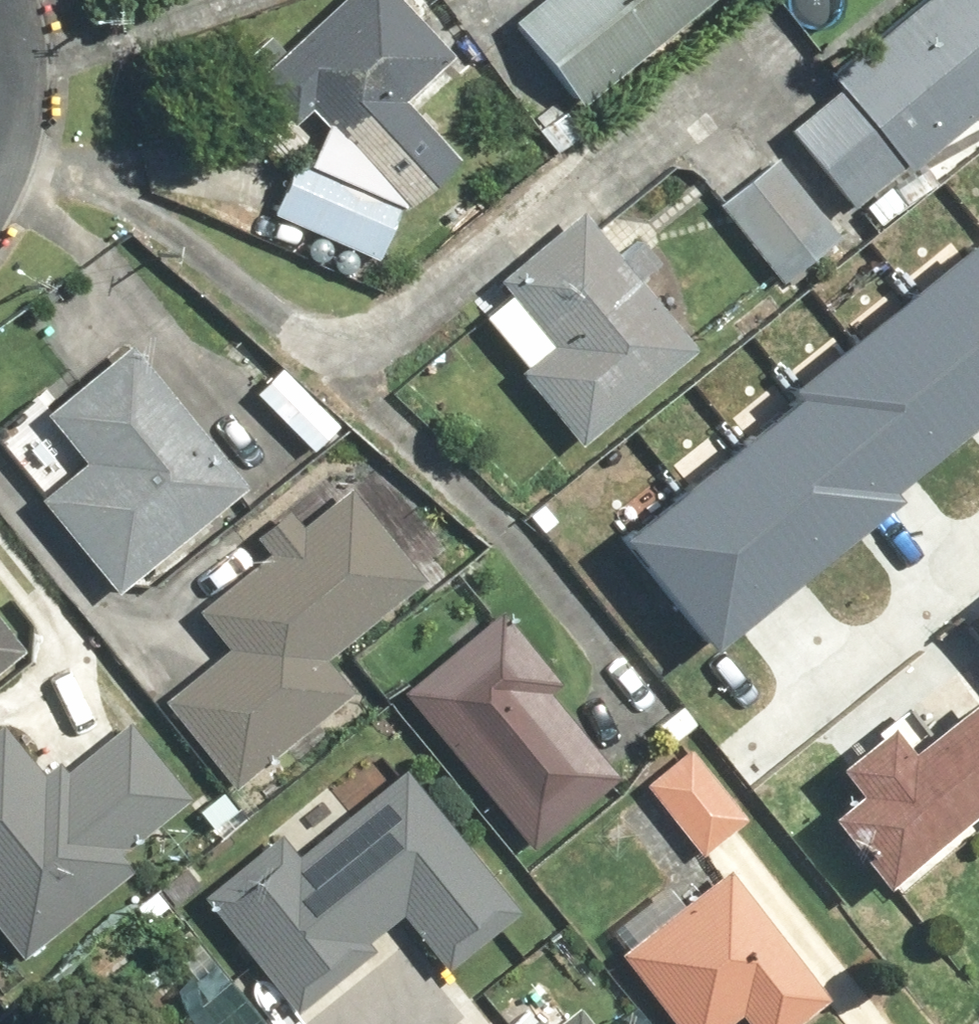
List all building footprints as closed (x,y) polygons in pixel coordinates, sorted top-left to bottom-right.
[(393,0),(334,0),(247,83),(291,129),(307,114),(355,164),(410,112),(403,104),(449,59),(393,0)] [(699,0),(537,0),(509,24),(579,104),(699,0)] [(826,82),(834,92),(786,131),(847,207),(897,167),(902,173),(978,112),(978,0),(928,0),(826,82)] [(403,195),(294,153),(268,221),(331,245),(321,270),(375,290),(376,290),(377,290),(378,290),(379,289),(380,289),(381,288),(382,288),(383,287),(384,286),(385,285),(386,284),(387,283),(387,282),(387,281),(388,280),(389,279),(389,278),(389,277),(389,276),(389,275),(389,274),(389,273),(389,272),(389,271),(389,270),(388,269),(388,268),(388,267),(387,266),(386,265),(386,264),(378,261),(403,195)] [(716,206),(764,266),(795,240),(801,247),(830,223),(776,157),(716,206)] [(568,447),(691,356),(639,286),(660,270),(640,242),(619,259),(585,214),(496,280),(507,296),(478,318),(516,368),(512,371),(568,447)] [(974,246),(625,526),(706,626),(978,407),(978,252),(974,246)] [(113,595),(249,490),(206,434),(199,440),(128,348),(43,414),(79,461),(36,495),(113,595)] [(338,424),(279,368),(254,395),(313,450),(338,424)] [(225,646),(158,699),(228,788),(353,690),(328,659),(427,581),(387,529),(412,509),(384,473),(363,491),(353,478),(301,519),(290,505),(247,539),(262,557),(196,609),(225,646)] [(978,628),(978,601),(966,612),(978,628)] [(532,849),(623,773),(605,751),(627,733),(598,698),(576,716),(489,612),(398,688),(532,849)] [(23,653),(0,624),(0,670),(23,653)] [(925,737),(905,712),(837,766),(853,786),(826,809),(895,894),(954,846),(948,839),(978,814),(978,693),(925,737)] [(0,717),(0,927),(13,944),(127,856),(121,847),(192,793),(125,706),(48,765),(7,712),(0,717)] [(741,816),(685,751),(643,787),(699,852),(741,816)] [(518,913),(398,768),(296,853),(278,831),(200,896),(295,1011),(365,952),(360,947),(398,916),(445,973),(518,913)] [(614,953),(670,1023),(725,1023),(737,1015),(744,1023),(799,1023),(831,998),(727,866),(681,903),(668,886),(611,931),(623,947),(614,953)] [(572,1005),(548,1023),(587,1023),(572,1005)] [(532,1010),(515,1023),(544,1023),(532,1010)]
